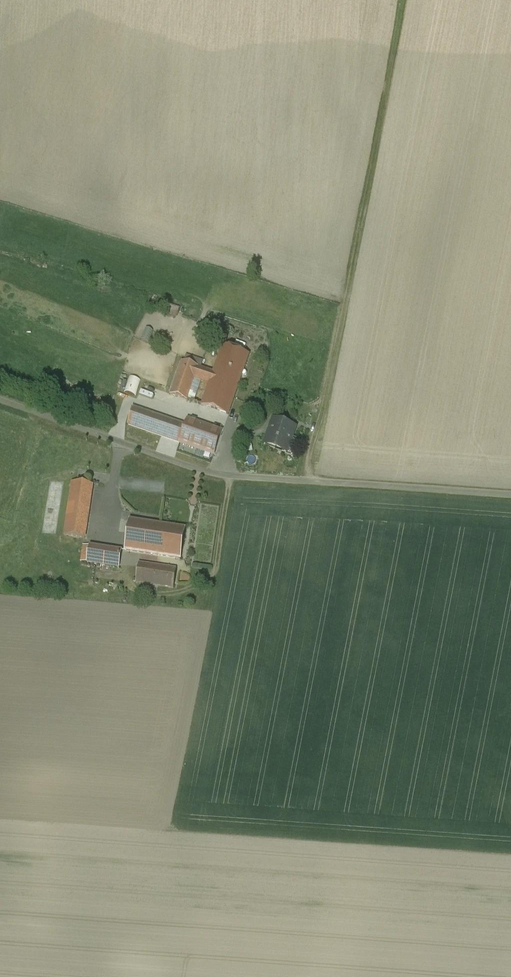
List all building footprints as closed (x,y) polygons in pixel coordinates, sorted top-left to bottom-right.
[(165,314),(177,317),(179,306),(167,303),(165,314)] [(213,373),(201,405),(227,414),(247,354),(222,345),(213,373)] [(213,373),(182,362),(170,394),(201,405),(213,373)] [(221,432),(188,420),(186,425),(134,408),(128,424),(213,454),(221,432)] [(295,428),(273,420),(264,445),(286,453),(295,428)] [(92,485),(72,482),(63,536),(84,539),(92,485)] [(185,529),(129,520),(125,551),(180,560),(185,529)] [(121,550),(89,546),(83,545),(80,562),(118,568),(121,550)] [(176,569),(138,564),(136,582),(173,588),(176,569)]
